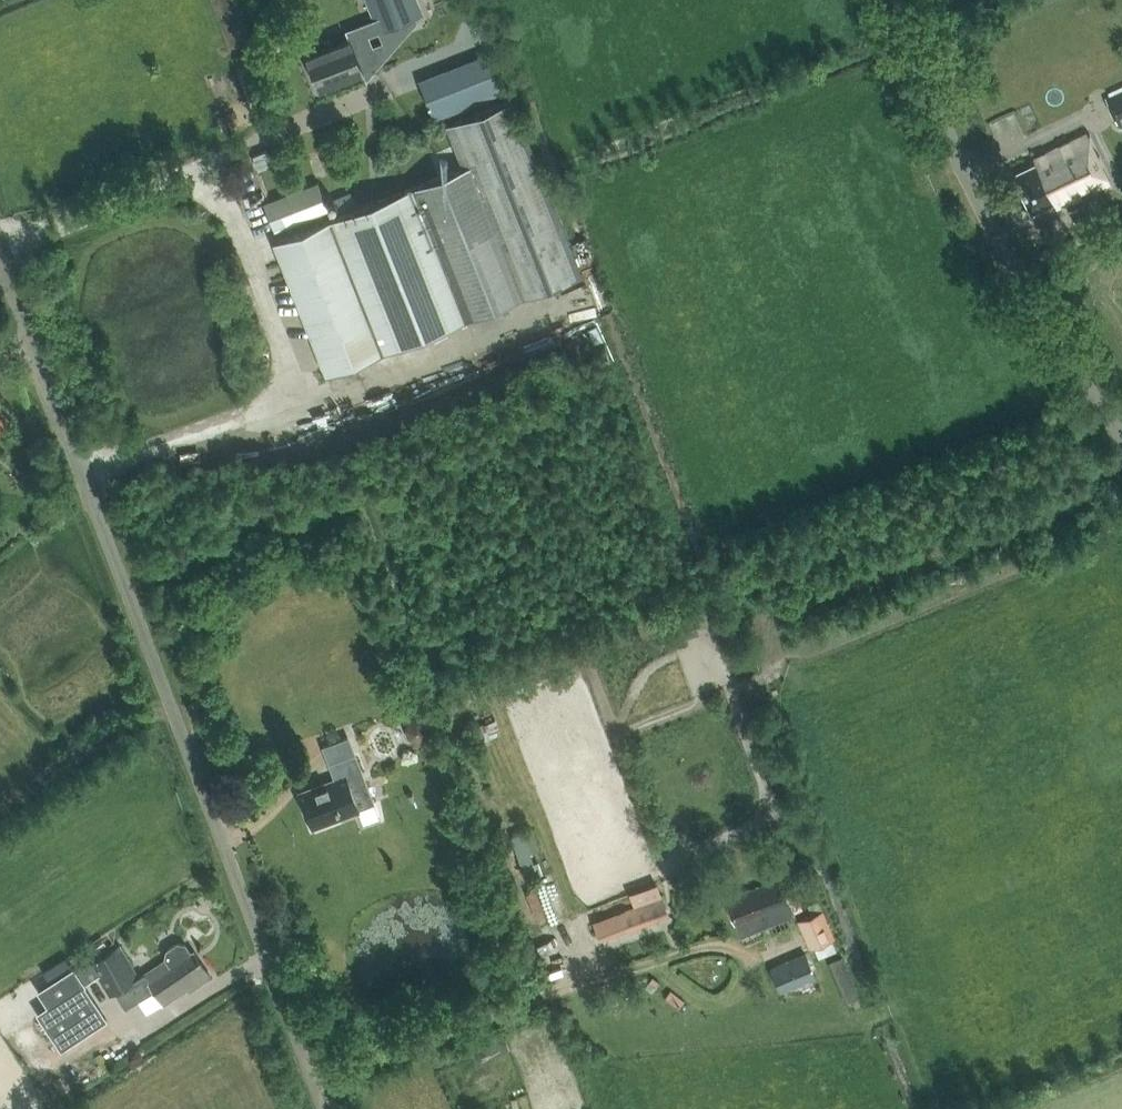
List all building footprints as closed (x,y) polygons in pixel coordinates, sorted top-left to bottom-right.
[(364,74),(356,56),(373,49),(364,25),(346,31),(348,36),(306,53),(320,91),(364,74)] [(495,55),(421,85),(434,118),(508,88),(495,55)] [(361,76),(368,101),(395,93),(388,68),(361,76)] [(1105,97),(1116,122),(1121,119),(1121,90),(1105,97)] [(463,165),(273,240),(325,373),(581,273),(512,97),(446,123),(463,165)] [(1062,205),(1108,182),(1087,135),(1034,158),(1036,164),(1012,175),(1029,214),(1053,203),(1055,207),(1061,204),(1062,205)] [(274,230),(329,208),(318,181),(263,202),(274,230)] [(1074,221),(1083,217),(1078,206),(1069,210),(1074,221)] [(578,389),(574,378),(558,384),(562,395),(578,389)] [(402,688),(407,701),(420,695),(415,682),(402,688)] [(425,722),(418,717),(409,721),(406,729),(408,738),(417,742),(425,739),(429,733),(425,722)] [(311,826),(374,803),(356,757),(330,766),(335,780),(299,794),(311,826)] [(523,876),(543,870),(537,852),(540,852),(532,826),(510,832),(523,876)] [(796,859),(789,843),(778,847),(784,863),(796,859)] [(740,935),(795,913),(779,876),(725,898),(740,935)] [(629,892),(634,905),(592,921),(600,940),(669,914),(657,881),(629,892)] [(834,938),(822,908),(798,918),(810,948),(815,946),(819,957),(837,950),(832,939),(834,938)] [(194,949),(190,951),(185,943),(178,942),(167,949),(165,957),(168,961),(141,979),(118,943),(76,969),(74,965),(38,988),(47,1003),(37,1010),(61,1048),(107,1018),(86,985),(99,977),(107,989),(114,984),(128,1006),(156,988),(165,1001),(187,987),(189,990),(211,975),(194,949)] [(805,954),(771,967),(781,991),(814,978),(805,954)] [(833,957),(840,998),(854,996),(848,955),(833,957)] [(504,1029),(469,1046),(476,1062),(511,1045),(504,1029)]
